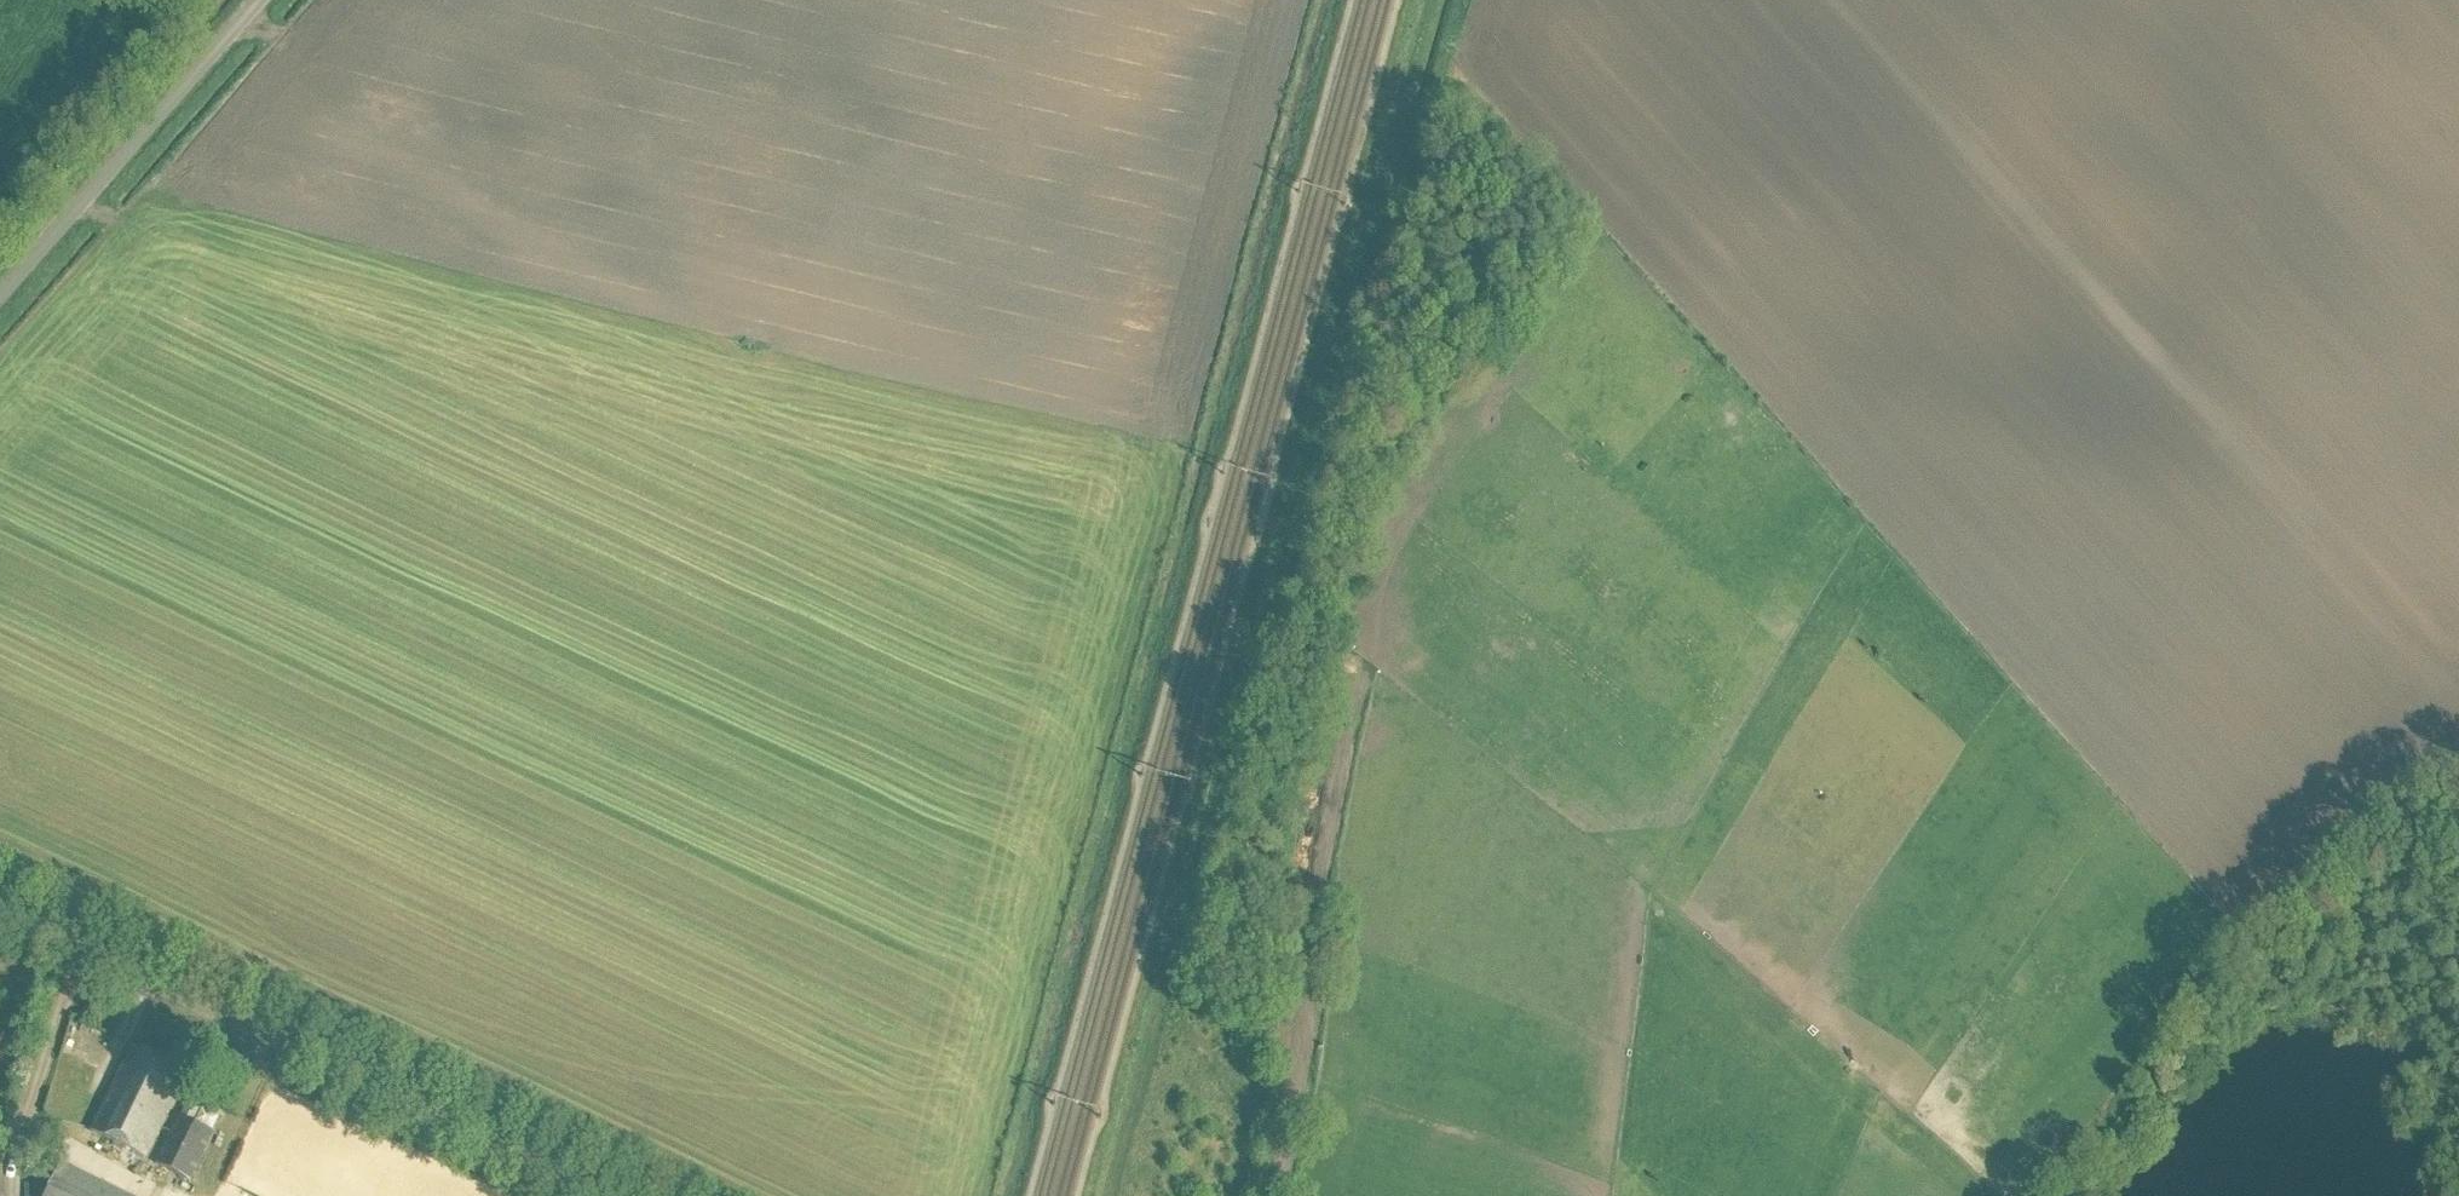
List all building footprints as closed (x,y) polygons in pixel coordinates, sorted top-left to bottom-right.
[(15,1043),(0,1036),(0,1075),(15,1043)] [(168,1105),(184,1074),(133,1048),(88,1134),(142,1162),(171,1106),(168,1105)] [(182,1115),(193,1120),(198,1111),(187,1105),(182,1115)] [(213,1134),(177,1116),(153,1164),(190,1182),(213,1134)] [(47,1195),(122,1195),(62,1166),(47,1195)]
